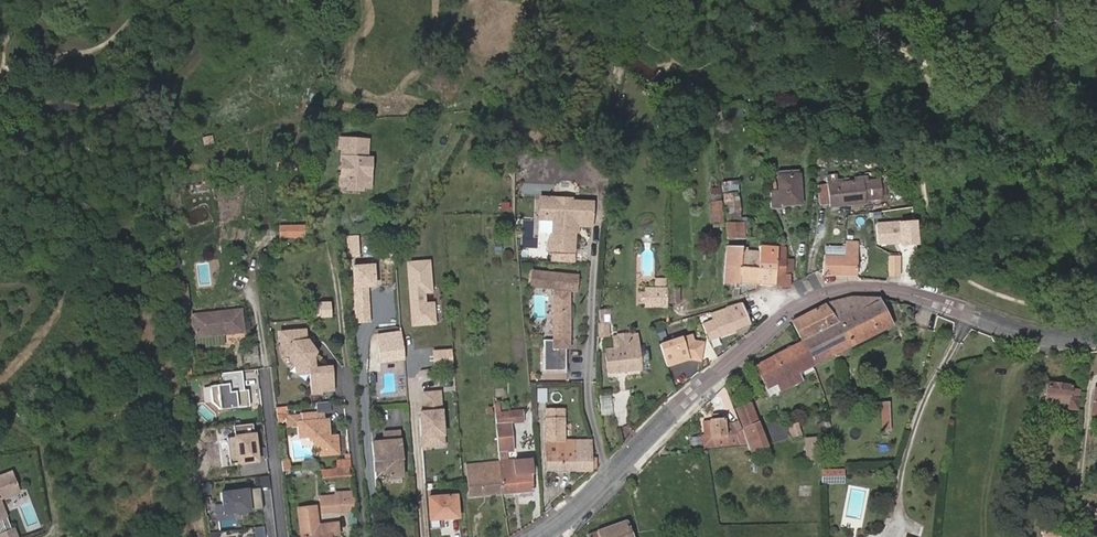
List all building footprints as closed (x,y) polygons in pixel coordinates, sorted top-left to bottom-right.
[(360,186),(367,186),(368,163),(363,163),(363,158),(364,139),(339,137),(339,148),(341,149),(340,165),(343,165),(343,172),(340,172),(339,185),(347,185),(347,188),(360,189),(360,186)] [(780,192),(770,193),(771,208),(780,208),(780,205),(802,203),(799,171),(779,172),(780,192)] [(828,178),(831,207),(864,202),(864,200),(881,198),(879,181),(863,183),(863,181),(837,185),(836,176),(828,178)] [(740,180),(723,179),(722,189),(739,190),(740,180)] [(715,196),(711,196),(713,224),(722,223),(720,189),(715,190),(715,196)] [(573,251),(574,233),(575,225),(577,225),(591,226),(591,202),(571,201),(558,201),(555,197),(550,197),(550,195),(546,194),(546,197),(540,197),(539,213),(543,215),(542,222),(551,222),(551,240),(548,240),(548,250),(573,251)] [(727,213),(728,224),(741,223),(739,199),(736,194),(725,195),(726,214),(727,213)] [(303,236),(303,220),(281,221),(281,237),(303,236)] [(745,238),(744,223),(741,223),(728,224),(726,224),(727,238),(745,238)] [(900,225),(877,225),(878,245),(900,244),(900,225)] [(757,284),(777,284),(779,248),(776,248),(777,240),(763,239),(762,247),(759,247),(759,253),(757,284)] [(824,268),(824,274),(856,275),(857,244),(847,243),(846,256),(835,256),(825,256),(824,268)] [(743,252),(743,249),(728,248),(725,283),(735,283),(740,283),(743,252)] [(777,284),(790,285),(790,276),(786,276),(786,255),(786,249),(779,248),(777,284)] [(740,283),(757,284),(759,253),(747,252),(746,249),(743,249),(743,252),(740,283)] [(889,276),(900,276),(900,258),(889,258),(889,276)] [(432,259),(406,260),(410,325),(437,323),(432,259)] [(373,318),(372,264),(353,265),(353,319),(373,318)] [(569,323),(569,307),(570,307),(570,300),(569,300),(568,290),(571,290),(573,291),(576,291),(576,286),(577,281),(577,277),(533,272),(532,276),(532,282),(531,286),(554,289),(554,298),(554,306),(554,313),(554,322),(554,323),(558,323),(556,340),(544,340),(544,342),(544,343),(544,346),(544,357),(544,359),(544,371),(566,371),(566,370),(566,369),(566,363),(566,360),(566,353),(566,352),(566,349),(566,348),(567,348),(567,342),(568,342),(570,327),(567,327),(567,323),(569,323)] [(181,283),(183,304),(190,304),(188,282),(181,283)] [(310,289),(311,297),(330,296),(330,288),(310,289)] [(665,306),(666,291),(646,291),(647,306),(665,306)] [(312,317),(331,316),(330,296),(311,297),(312,317)] [(852,297),(825,303),(835,325),(801,342),(813,366),(890,327),(878,298),(852,297)] [(741,303),(750,324),(767,316),(759,298),(757,299),(741,303)] [(720,337),(750,324),(741,303),(739,304),(727,308),(727,309),(711,314),(714,320),(703,324),(706,333),(717,329),(720,337)] [(794,320),(792,322),(801,342),(835,325),(825,303),(794,320)] [(243,331),(241,310),(193,316),(195,337),(197,348),(226,344),(224,333),(243,331)] [(609,335),(608,324),(599,324),(600,336),(609,335)] [(306,341),(305,331),(281,333),(283,355),(289,355),(296,366),(309,365),(311,394),(322,393),(322,392),(333,391),(331,371),(331,370),(331,369),(330,369),(329,368),(328,368),(317,369),(317,365),(311,362),(316,352),(309,352),(308,341),(306,341)] [(382,362),(405,360),(403,340),(396,341),(395,334),(378,336),(382,362)] [(648,360),(647,351),(645,351),(644,349),(638,350),(637,336),(614,338),(615,349),(606,350),(609,372),(640,368),(639,363),(646,362),(645,360),(648,360)] [(689,358),(682,336),(660,344),(667,366),(689,358)] [(813,366),(801,342),(756,365),(767,389),(813,366)] [(217,407),(253,406),(252,387),(244,387),(243,370),(222,370),(222,384),(203,384),(204,400),(217,400),(217,407)] [(1069,403),(1069,409),(1077,410),(1079,400),(1080,391),(1071,389),(1072,386),(1048,383),(1045,400),(1069,403)] [(442,389),(421,391),(423,409),(418,410),(421,447),(446,445),(442,389)] [(745,429),(743,430),(743,432),(746,440),(762,434),(751,403),(738,408),(745,429)] [(889,403),(882,403),(883,429),(890,429),(889,403)] [(286,407),(277,408),(279,422),(282,422),(281,415),(287,414),(286,407)] [(517,422),(516,411),(497,412),(498,430),(512,429),(512,423),(517,422)] [(548,471),(592,470),(592,468),(597,468),(597,457),(592,457),(592,441),(565,441),(565,420),(556,420),(557,411),(547,411),(548,453),(548,459),(548,471)] [(556,420),(565,420),(565,411),(557,411),(556,420)] [(309,422),(308,416),(301,417),(302,423),(298,423),(298,427),(299,437),(309,437),(309,440),(313,439),(312,438),(311,422),(309,422)] [(288,428),(298,427),(298,423),(302,423),(301,417),(287,418),(288,428)] [(313,439),(313,447),(319,447),(320,456),(336,454),(336,438),(336,436),(327,436),(326,421),(323,421),(311,422),(312,438),(313,439)] [(715,445),(717,448),(748,444),(746,440),(743,432),(735,434),(733,426),(725,428),(725,421),(711,422),(711,424),(711,431),(704,432),(705,440),(713,439),(715,445)] [(254,424),(235,426),(239,463),(258,461),(254,424)] [(503,492),(517,491),(514,461),(507,462),(506,452),(514,450),(512,429),(498,430),(500,462),(503,492)] [(402,476),(400,441),(399,432),(384,433),(385,442),(373,443),(375,471),(382,470),(390,477),(402,476)] [(350,467),(349,458),(339,459),(340,468),(350,467)] [(514,461),(517,491),(533,489),(530,460),(521,461),(514,461)] [(471,495),(503,492),(500,462),(468,465),(471,495)] [(350,474),(350,467),(340,468),(323,470),(323,477),(350,474)] [(824,483),(833,483),(834,470),(824,471),(824,483)] [(843,482),(843,470),(834,470),(833,483),(843,482)] [(14,497),(6,477),(0,480),(0,502),(14,497)] [(261,488),(222,493),(225,514),(263,509),(261,488)] [(336,500),(355,499),(354,491),(335,493),(336,496),(336,500)] [(322,512),(355,509),(355,499),(336,500),(336,496),(321,497),(322,512)] [(458,516),(456,496),(430,498),(431,518),(458,516)] [(318,521),(316,506),(298,508),(301,536),(304,536),(332,536),(331,536),(340,534),(338,523),(319,525),(315,526),(314,521),(318,521)] [(626,518),(588,534),(589,536),(633,536),(626,518)] [(266,525),(255,525),(256,536),(267,536),(266,525)]
